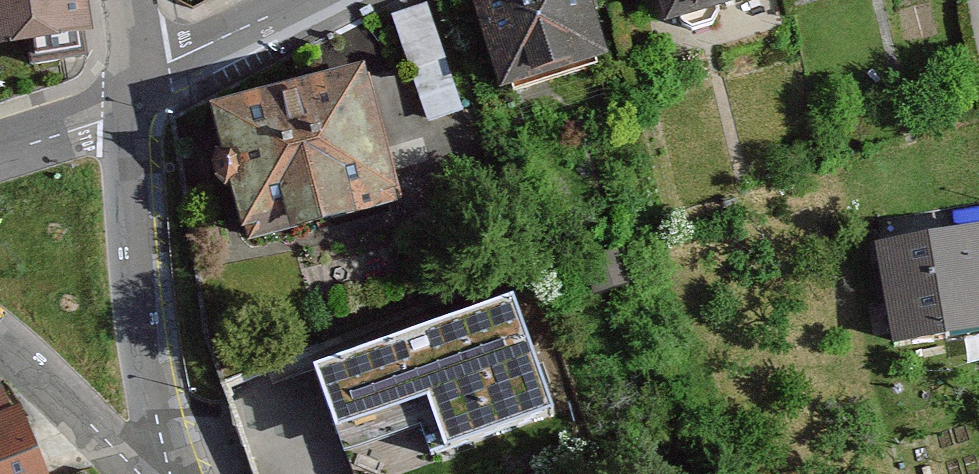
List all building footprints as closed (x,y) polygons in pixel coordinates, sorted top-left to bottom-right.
[(91,45),(84,0),(0,0),(0,59),(91,45)] [(504,101),(607,73),(587,0),(477,0),(504,101)] [(664,36),(773,4),(771,0),(653,0),(664,36)] [(374,92),(220,126),(252,275),(407,241),(374,92)] [(875,252),(890,346),(978,332),(978,236),(875,252)] [(509,308),(316,384),(340,445),(425,411),(446,465),(554,422),(509,308)] [(22,430),(0,437),(0,473),(36,473),(22,430)]
